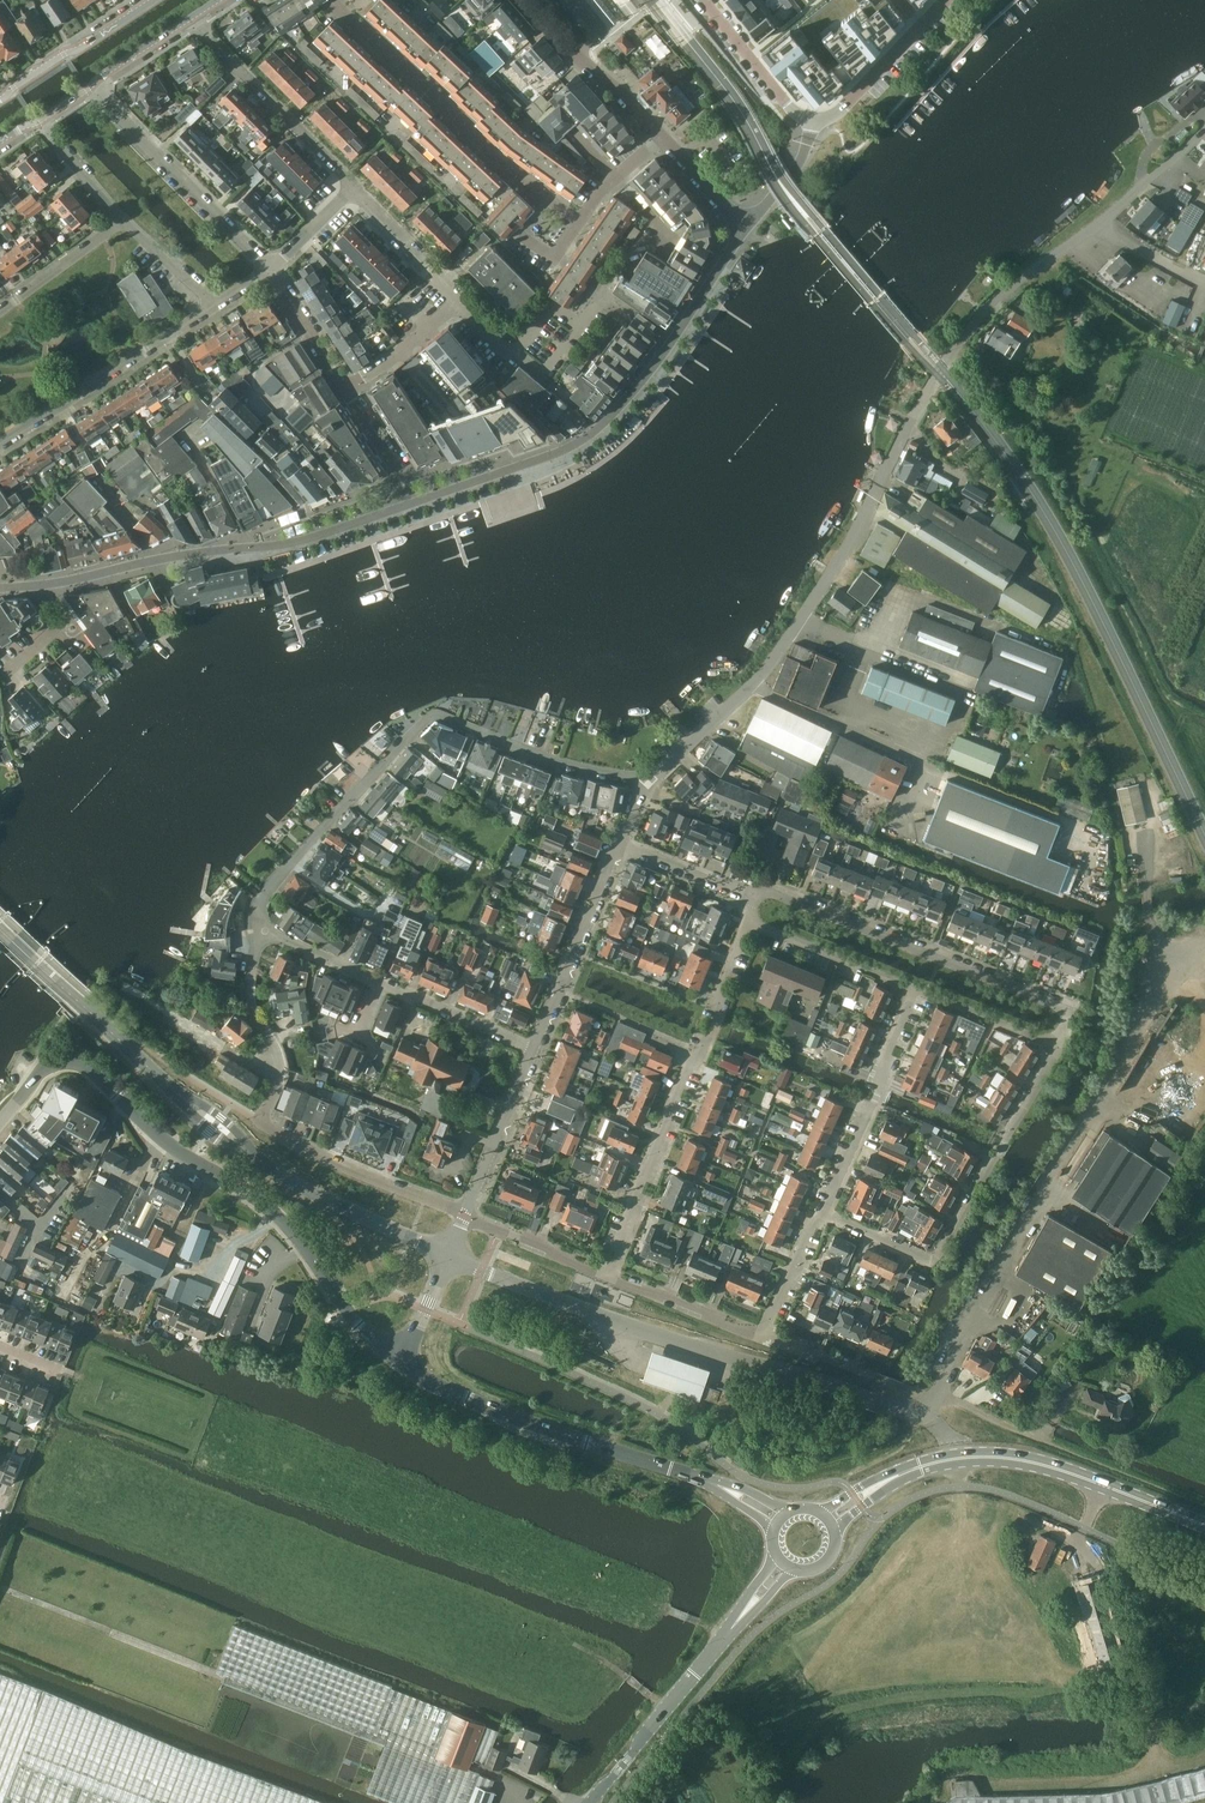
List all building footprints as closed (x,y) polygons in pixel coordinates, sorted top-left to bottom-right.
[(0,2),(0,7),(12,25),(16,23),(17,22),(24,33),(26,32),(29,37),(28,37),(31,42),(33,41),(35,42),(43,37),(42,35),(44,34),(42,31),(43,30),(44,28),(44,26),(44,25),(43,25),(36,15),(39,13),(34,5),(30,8),(31,9),(23,14),(24,15),(18,19),(10,7),(6,0),(3,0),(0,2)] [(64,19),(70,15),(61,0),(50,0),(43,4),(56,24),(58,23),(59,24),(65,20),(64,19)] [(89,2),(88,0),(73,0),(79,9),(89,2)] [(268,8),(267,7),(266,6),(265,6),(264,7),(263,7),(263,9),(263,10),(267,16),(268,15),(281,34),(315,13),(313,9),(327,0),(280,0),(268,8)] [(406,14),(391,0),(351,0),(355,6),(366,16),(368,14),(376,21),(373,23),(378,27),(377,28),(377,29),(377,31),(378,32),(379,32),(381,32),(381,31),(386,35),(388,33),(404,47),(402,50),(406,54),(405,55),(405,56),(405,57),(406,58),(408,59),(409,58),(410,57),(414,62),(417,59),(424,66),(421,69),(422,70),(428,64),(435,71),(433,74),(437,78),(436,78),(436,80),(436,81),(436,82),(437,82),(439,82),(440,82),(441,81),(445,85),(447,83),(455,90),(450,95),(451,96),(454,93),(461,101),(458,103),(462,107),(462,108),(461,109),(462,110),(462,111),(463,112),(464,112),(465,111),(466,111),(471,115),(473,112),(480,119),(475,125),(476,126),(479,123),(486,130),(484,133),(488,137),(487,137),(487,139),(487,140),(488,141),(490,141),(491,141),(492,140),(496,145),(498,142),(506,149),(504,152),(505,153),(508,155),(509,152),(518,158),(516,161),(521,164),(520,165),(520,166),(520,168),(521,169),(522,169),(523,169),(524,168),(525,167),(530,171),(532,168),(540,174),(538,177),(539,178),(541,175),(549,181),(547,184),(552,187),(551,188),(551,189),(552,191),(553,192),(555,192),(556,191),(556,190),(561,194),(563,191),(572,197),(569,200),(570,200),(588,177),(534,138),(524,131),(523,130),(496,104),(499,101),(470,74),(472,71),(444,44),(441,47),(406,14)] [(428,5),(440,19),(452,8),(444,0),(433,0),(428,5)] [(466,0),(482,18),(485,16),(486,16),(493,10),(498,5),(501,2),(499,0),(466,0)] [(483,18),(488,24),(498,15),(503,21),(517,9),(518,9),(518,7),(515,4),(514,4),(513,3),(510,0),(507,0),(494,12),(493,10),(486,16),(483,18)] [(734,9),(746,0),(726,0),(734,9)] [(733,10),(742,21),(742,20),(764,2),(762,0),(746,0),(734,9),(733,10)] [(761,53),(797,97),(805,91),(815,104),(824,97),(828,101),(853,75),(870,57),(871,58),(881,48),(880,47),(897,29),(906,20),(890,0),(828,0),(761,53)] [(783,3),(788,9),(792,5),(788,0),(787,0),(783,3)] [(764,2),(742,20),(750,29),(750,30),(772,12),(764,2)] [(16,42),(7,29),(12,25),(0,8),(0,33),(2,35),(0,36),(0,50),(7,59),(21,50),(16,42)] [(517,9),(503,21),(521,41),(535,28),(529,21),(524,16),(524,14),(522,11),(520,11),(518,9),(517,9)] [(242,17),(238,21),(249,36),(253,40),(257,45),(260,42),(257,38),(270,28),(260,14),(254,18),(249,12),(248,13),(246,13),(243,16),(242,17)] [(750,29),(749,30),(758,41),(780,23),(772,12),(750,30),(750,29)] [(451,15),(444,21),(459,37),(466,31),(451,15)] [(346,32),(343,29),(333,20),(313,42),(329,56),(385,109),(388,106),(415,132),(412,135),(442,162),(469,189),(484,203),(487,200),(496,209),(486,219),(507,239),(508,238),(505,236),(512,228),(515,231),(519,227),(520,227),(521,228),(523,228),(523,227),(524,226),(524,225),(524,224),(523,223),(535,210),(492,170),(492,169),(493,168),(492,166),(492,165),(491,165),(490,165),(489,165),(488,166),(483,162),(481,164),(465,148),(467,146),(463,142),(464,142),(464,140),(464,139),(463,138),(462,138),(461,138),(460,138),(459,139),(435,116),(438,112),(438,111),(438,110),(438,109),(437,108),(436,108),(434,109),(429,105),(427,108),(411,93),(413,90),(409,86),(410,86),(410,84),(410,83),(410,82),(409,82),(407,82),(406,82),(403,86),(378,62),(379,62),(379,60),(379,59),(379,58),(378,58),(376,58),(375,58),(375,59),(370,55),(368,57),(352,42),(354,40),(350,36),(351,35),(351,34),(351,33),(350,32),(349,31),(348,31),(347,32),(346,32)] [(249,36),(238,21),(233,25),(231,25),(227,27),(227,29),(225,30),(237,46),(249,36)] [(439,22),(434,27),(449,41),(454,36),(439,22)] [(635,47),(624,34),(616,41),(627,54),(635,47)] [(553,48),(551,46),(548,43),(548,42),(545,38),(544,39),(542,37),(512,64),(524,76),(536,65),(545,75),(547,73),(550,76),(563,64),(562,63),(562,64),(560,62),(562,60),(552,49),(553,48)] [(303,38),(296,45),(302,50),(309,43),(303,38)] [(485,39),(472,51),(470,53),(491,76),(496,71),(506,62),(485,39)] [(474,57),(470,53),(461,45),(458,49),(470,61),(474,57)] [(308,47),(304,52),(313,61),(318,56),(308,47)] [(178,60),(170,65),(171,67),(171,69),(173,73),(175,73),(177,76),(175,77),(179,82),(188,75),(204,65),(201,61),(193,49),(177,59),(178,60)] [(288,49),(283,54),(288,58),(292,53),(288,49)] [(264,61),(261,65),(271,75),(284,62),(288,58),(283,54),(280,58),(273,52),(264,61)] [(292,53),(288,58),(292,63),(297,58),(292,53)] [(319,66),(324,61),(320,58),(315,63),(319,66)] [(284,62),(271,75),(281,85),(294,72),(284,62)] [(308,78),(313,73),(308,68),(304,73),(308,78)] [(654,69),(639,81),(646,89),(641,94),(640,98),(645,104),(649,104),(651,103),(655,108),(660,104),(677,124),(691,113),(690,111),(696,106),(677,83),(671,89),(669,88),(672,86),(663,75),(661,77),(654,69)] [(499,84),(491,76),(485,71),(482,75),(495,87),(499,84)] [(294,72),(281,85),(291,95),(304,82),(294,72)] [(153,117),(161,112),(158,107),(171,98),(166,90),(168,89),(159,75),(157,77),(155,73),(131,89),(137,98),(139,97),(149,112),(153,117)] [(318,77),(313,73),(308,78),(313,82),(318,77)] [(691,73),(687,77),(693,84),(698,80),(691,73)] [(530,105),(526,109),(540,123),(542,122),(553,136),(556,141),(563,135),(565,133),(567,131),(601,102),(592,91),(594,89),(590,84),(588,86),(578,75),(556,94),(550,100),(557,108),(547,116),(534,102),(530,105)] [(220,76),(206,90),(213,96),(226,82),(220,76)] [(1171,102),(1177,108),(1177,109),(1179,111),(1185,117),(1194,109),(1195,110),(1202,102),(1201,102),(1204,98),(1204,81),(1200,86),(1194,80),(1187,87),(1186,86),(1185,86),(1182,85),(1180,87),(1178,89),(1178,91),(1178,92),(1180,94),(1171,102)] [(304,82),(291,95),(301,105),(314,92),(304,82)] [(355,91),(350,87),(346,92),(350,96),(355,91)] [(217,125),(243,99),(233,88),(219,102),(225,108),(221,112),(222,112),(213,121),(217,125)] [(522,106),(508,92),(503,97),(517,111),(522,106)] [(357,93),(352,98),(369,114),(374,109),(357,93)] [(240,122),(253,109),(243,99),(217,125),(220,128),(229,119),(236,126),(240,122)] [(341,108),(345,103),(341,99),(336,104),(341,108)] [(182,123),(198,108),(192,102),(177,117),(182,123)] [(634,137),(611,111),(603,102),(578,125),(608,160),(634,137)] [(325,103),(312,116),(322,126),(335,113),(325,103)] [(350,108),(345,103),(341,108),(345,112),(350,108)] [(203,113),(198,108),(187,119),(192,124),(203,113)] [(263,119),(253,109),(240,122),(245,128),(242,132),(243,133),(239,137),(242,141),(247,136),(250,133),(263,119)] [(375,110),(371,115),(375,119),(380,115),(375,110)] [(335,113),(322,126),(332,137),(345,123),(335,113)] [(361,118),(357,123),(361,127),(361,128),(366,123),(361,118)] [(274,130),(263,119),(250,133),(260,143),(256,148),(260,152),(271,142),(266,137),(274,130)] [(345,123),(332,137),(342,147),(355,134),(345,123)] [(366,123),(361,128),(366,132),(371,127),(366,123)] [(189,152),(202,139),(196,133),(196,132),(191,126),(177,140),(189,152)] [(355,134),(342,147),(353,158),(366,144),(360,139),(366,132),(361,128),(361,127),(355,134)] [(549,141),(552,137),(546,132),(543,137),(549,141)] [(222,145),(228,139),(223,134),(217,139),(222,145)] [(575,149),(565,137),(561,140),(572,152),(575,149)] [(202,165),(216,152),(209,145),(208,146),(202,139),(189,152),(202,165)] [(234,145),(228,139),(222,145),(228,151),(234,145)] [(285,141),(269,157),(278,167),(295,151),(285,141)] [(412,145),(407,141),(403,145),(407,150),(412,145)] [(413,146),(409,151),(426,167),(430,162),(413,146)] [(394,158),(399,153),(394,149),(389,154),(394,158)] [(586,161),(577,150),(573,153),(583,164),(586,161)] [(36,151),(19,164),(26,171),(21,176),(25,181),(31,177),(47,163),(36,151)] [(295,151),(278,167),(287,176),(304,160),(295,151)] [(228,166),(222,159),(222,158),(216,152),(202,165),(215,178),(228,166)] [(403,158),(399,153),(394,158),(399,163),(403,158)] [(373,178),(386,165),(376,155),(363,168),(373,178)] [(709,259),(713,252),(714,251),(705,246),(708,241),(710,241),(708,234),(711,233),(708,217),(705,218),(704,215),(696,205),(696,204),(696,203),(695,203),(688,196),(689,195),(683,189),(676,182),(676,181),(672,176),(673,175),(670,171),(668,172),(663,167),(665,165),(662,162),(660,163),(655,158),(630,180),(670,227),(681,218),(689,226),(668,260),(694,276),(699,279),(703,271),(698,268),(699,266),(700,266),(704,259),(703,259),(705,257),(709,259)] [(304,160),(287,176),(296,185),(313,169),(304,160)] [(47,163),(31,177),(36,184),(34,185),(39,191),(57,175),(47,163)] [(432,173),(436,168),(432,164),(428,169),(432,173)] [(248,181),(257,172),(259,171),(254,165),(243,176),(248,181)] [(383,188),(396,175),(386,165),(373,178),(383,188)] [(234,172),(228,166),(215,178),(227,190),(241,177),(235,171),(234,172)] [(268,167),(264,170),(269,176),(273,172),(268,167)] [(415,178),(419,173),(415,168),(410,173),(415,178)] [(313,169),(296,185),(306,195),(322,179),(313,169)] [(424,177),(419,173),(415,178),(419,182),(424,177)] [(0,174),(0,186),(9,196),(15,191),(0,174)] [(394,198),(407,186),(396,175),(383,188),(394,198)] [(277,176),(273,180),(278,185),(282,182),(277,176)] [(252,178),(249,181),(253,186),(257,183),(252,178)] [(282,182),(278,185),(283,190),(287,187),(282,182)] [(417,196),(407,186),(394,198),(404,209),(417,196)] [(1187,203),(1193,194),(1179,186),(1174,195),(1187,203)] [(276,187),(269,194),(272,197),(279,191),(276,187)] [(57,208),(64,215),(79,202),(69,190),(50,206),(54,211),(57,208)] [(252,190),(239,202),(250,213),(262,200),(252,190)] [(291,191),(287,194),(293,199),(296,196),(291,191)] [(590,282),(637,213),(638,212),(638,211),(636,212),(627,205),(628,204),(627,203),(626,204),(615,196),(617,193),(617,192),(614,195),(604,209),(603,209),(602,208),(600,209),(599,210),(599,212),(600,213),(601,213),(582,241),(581,241),(579,241),(578,241),(577,242),(577,243),(577,244),(578,245),(579,245),(565,265),(559,274),(558,273),(557,273),(556,273),(555,274),(555,275),(555,276),(555,277),(556,278),(547,292),(571,309),(590,282)] [(17,206),(22,212),(38,200),(33,194),(17,206)] [(262,200),(250,213),(260,223),(273,211),(279,204),(272,197),(269,194),(262,200)] [(468,198),(464,194),(459,199),(464,203),(468,198)] [(437,214),(445,206),(450,201),(445,197),(433,209),(428,205),(414,219),(423,228),(437,214)] [(1131,218),(1151,235),(1169,215),(1149,198),(1131,218)] [(23,212),(28,218),(44,206),(39,200),(23,212)] [(483,212),(470,200),(465,205),(478,217),(483,212)] [(454,206),(450,201),(445,206),(449,210),(454,206)] [(89,214),(79,202),(64,215),(60,218),(71,230),(89,214)] [(1163,251),(1175,259),(1204,210),(1191,202),(1163,251)] [(273,211),(260,223),(270,234),(278,226),(280,228),(295,213),(289,207),(279,217),(273,211)] [(23,213),(17,217),(21,222),(27,218),(23,213)] [(462,223),(466,219),(461,213),(456,218),(462,223)] [(432,236),(446,222),(437,214),(423,228),(432,236)] [(1170,214),(1160,224),(1167,231),(1177,221),(1170,214)] [(473,225),(466,219),(462,223),(468,229),(473,225)] [(440,245),(454,231),(446,222),(432,236),(440,245)] [(353,224),(337,240),(346,250),(363,234),(353,224)] [(291,225),(286,229),(290,233),(295,229),(291,225)] [(7,227),(2,231),(8,240),(13,236),(7,227)] [(637,236),(640,231),(634,227),(631,232),(637,236)] [(46,229),(40,234),(50,247),(56,242),(46,229)] [(463,239),(454,231),(440,245),(449,254),(463,239)] [(41,251),(38,247),(44,243),(36,232),(18,245),(30,260),(41,251)] [(484,232),(475,241),(481,247),(491,238),(484,232)] [(633,241),(637,236),(631,232),(628,237),(633,241)] [(363,234),(346,250),(355,259),(372,243),(363,234)] [(372,243),(355,259),(364,268),(381,252),(372,243)] [(18,269),(30,260),(18,245),(7,254),(18,269)] [(491,245),(469,267),(516,314),(538,292),(496,250),(497,249),(495,247),(494,248),(491,245)] [(691,291),(692,289),(695,284),(690,281),(692,279),(647,250),(639,262),(634,270),(636,271),(629,281),(649,294),(652,290),(675,304),(677,302),(682,305),(686,298),(691,296),(690,291),(691,291)] [(381,252),(364,268),(374,277),(390,261),(381,252)] [(327,262),(318,253),(312,258),(321,268),(327,262)] [(333,253),(330,256),(335,261),(338,258),(333,253)] [(16,271),(18,269),(7,254),(0,259),(0,268),(7,277),(16,271)] [(1106,267),(1117,279),(1131,265),(1120,254),(1106,267)] [(338,258),(335,261),(340,266),(343,263),(338,258)] [(390,261),(374,277),(383,287),(399,270),(390,261)] [(305,276),(297,281),(298,282),(304,291),(321,280),(311,263),(301,270),(305,276)] [(399,270),(383,287),(392,296),(409,280),(399,270)] [(351,271),(348,274),(353,280),(356,276),(351,271)] [(175,310),(162,290),(152,274),(141,280),(136,272),(118,283),(140,317),(145,314),(152,325),(175,310)] [(339,274),(334,279),(337,283),(343,278),(339,274)] [(356,276),(353,280),(358,285),(362,281),(356,276)] [(321,280),(304,291),(310,301),(330,288),(328,285),(329,281),(326,277),(322,280),(321,280)] [(669,324),(677,313),(679,310),(659,298),(658,299),(649,294),(629,281),(622,277),(613,291),(640,310),(648,316),(661,324),(663,321),(669,324)] [(343,278),(337,283),(341,287),(346,281),(343,278)] [(330,288),(310,301),(317,311),(335,299),(330,293),(333,292),(330,288)] [(370,289),(366,293),(371,298),(375,295),(370,289)] [(354,290),(346,297),(352,303),(361,298),(354,290)] [(375,295),(371,298),(376,303),(380,300),(375,295)] [(361,298),(352,303),(355,308),(363,301),(361,298)] [(335,299),(317,311),(323,321),(343,308),(341,305),(339,306),(335,299)] [(1175,327),(1185,305),(1172,299),(1162,321),(1175,327)] [(273,307),(268,300),(256,308),(268,326),(284,316),(277,304),(273,307)] [(1023,303),(1020,308),(1034,318),(1037,313),(1023,303)] [(350,319),(330,331),(337,342),(375,316),(367,307),(350,319)] [(268,326),(256,308),(244,315),(256,334),(268,326)] [(343,308),(323,321),(330,331),(350,319),(343,308)] [(618,381),(624,374),(628,378),(639,364),(634,360),(636,357),(637,357),(642,350),(647,354),(655,343),(657,340),(653,337),(655,333),(652,330),(656,325),(647,318),(647,317),(648,316),(640,310),(639,311),(638,312),(638,313),(630,324),(627,327),(623,325),(586,373),(589,376),(615,395),(620,388),(619,387),(619,388),(615,385),(618,380),(618,381)] [(986,341),(1004,352),(1005,355),(1010,358),(1013,358),(1018,350),(1017,347),(1024,336),(1026,337),(1034,324),(1014,312),(1006,325),(1015,330),(1012,334),(996,324),(986,341)] [(297,336),(284,316),(268,326),(281,347),(297,336)] [(375,316),(337,342),(343,351),(382,325),(375,316)] [(614,326),(619,321),(614,317),(610,323),(614,326)] [(240,320),(228,328),(239,344),(246,339),(253,349),(248,352),(254,360),(264,353),(252,334),(250,335),(240,320)] [(610,332),(614,326),(610,323),(606,328),(610,332)] [(382,325),(343,351),(350,361),(377,343),(384,339),(390,334),(388,332),(382,325)] [(429,343),(423,348),(472,407),(438,436),(433,428),(431,428),(442,445),(450,457),(467,452),(468,452),(486,446),(518,435),(520,435),(522,438),(526,443),(547,436),(495,383),(497,382),(474,354),(462,339),(450,325),(440,333),(441,333),(434,339),(429,343)] [(228,328),(217,335),(228,351),(227,351),(230,356),(242,349),(239,344),(228,328)] [(606,337),(610,332),(606,328),(601,334),(606,337)] [(602,343),(606,337),(601,334),(597,339),(602,343)] [(217,335),(206,342),(216,358),(227,351),(228,351),(217,335)] [(598,348),(602,343),(597,339),(593,344),(598,348)] [(206,342),(191,351),(203,370),(218,360),(216,358),(206,342)] [(301,343),(266,365),(276,375),(289,389),(292,392),(296,389),(321,373),(301,343)] [(377,343),(350,361),(356,371),(373,359),(367,351),(377,343)] [(594,353),(598,348),(593,344),(589,350),(594,353)] [(590,359),(594,353),(589,350),(585,355),(590,359)] [(585,364),(590,359),(585,355),(581,361),(585,364)] [(581,370),(585,364),(581,361),(576,366),(581,370)] [(582,372),(572,363),(566,370),(577,379),(582,372)] [(170,364),(159,372),(173,394),(177,391),(175,387),(185,381),(180,373),(177,375),(170,364)] [(247,365),(241,370),(245,376),(252,372),(247,365)] [(538,408),(540,406),(552,393),(519,366),(502,387),(514,400),(516,398),(523,406),(524,405),(539,420),(539,421),(557,439),(558,441),(561,441),(568,434),(544,413),(538,408)] [(245,376),(241,370),(235,374),(239,380),(244,377),(245,376)] [(589,376),(586,373),(583,371),(574,382),(579,387),(571,397),(582,406),(582,407),(595,418),(614,397),(589,376)] [(173,394),(159,372),(147,379),(161,400),(161,401),(173,394)] [(296,389),(292,392),(301,401),(328,385),(321,373),(296,389)] [(233,384),(239,380),(235,374),(229,378),(233,384)] [(418,468),(447,456),(425,421),(395,374),(369,391),(418,468)] [(276,375),(262,387),(271,396),(279,389),(284,393),(289,389),(276,375)] [(239,380),(233,384),(232,386),(241,395),(252,385),(244,377),(239,380)] [(233,384),(229,378),(223,382),(228,387),(228,388),(232,386),(233,384)] [(161,400),(147,379),(136,387),(146,403),(149,408),(161,400)] [(328,385),(301,401),(304,405),(317,418),(340,403),(328,385)] [(146,403),(136,387),(124,394),(134,410),(146,403)] [(262,422),(228,388),(228,387),(213,400),(214,401),(209,406),(216,412),(239,434),(239,435),(244,440),(262,422)] [(572,434),(587,421),(552,392),(552,393),(540,406),(548,414),(572,434)] [(134,410),(124,394),(113,402),(123,418),(134,410)] [(219,537),(238,528),(225,502),(211,478),(209,479),(205,475),(204,476),(197,467),(198,466),(173,435),(186,426),(187,426),(199,417),(206,421),(216,412),(209,406),(199,396),(147,436),(148,436),(135,446),(146,461),(161,482),(167,490),(181,479),(196,502),(200,500),(205,511),(219,537)] [(183,396),(177,400),(181,406),(187,402),(183,396)] [(181,406),(177,400),(171,404),(175,410),(181,406)] [(123,418),(113,402),(101,409),(111,425),(123,418)] [(340,403),(317,418),(330,433),(374,479),(385,472),(340,403),(340,404),(340,403)] [(304,405),(290,419),(302,432),(312,422),(317,418),(304,405)] [(111,425),(101,409),(90,417),(100,433),(111,425)] [(273,411),(262,421),(271,430),(270,430),(290,449),(305,465),(306,464),(330,493),(331,495),(344,491),(329,472),(314,455),(311,452),(282,419),(281,420),(273,411)] [(274,483),(277,481),(282,475),(265,458),(264,459),(244,440),(239,435),(239,434),(216,412),(206,421),(202,425),(216,441),(228,455),(234,463),(245,476),(251,485),(257,493),(273,514),(293,504),(274,483)] [(161,413),(155,417),(159,423),(165,419),(161,413)] [(103,438),(100,433),(90,417),(78,424),(92,445),(103,438)] [(159,423),(155,417),(149,421),(153,427),(159,423)] [(947,417),(935,426),(945,439),(948,443),(962,432),(952,420),(952,421),(950,422),(947,417)] [(317,418),(312,422),(327,438),(330,433),(317,418)] [(66,429),(55,437),(65,452),(77,445),(66,429)] [(139,429),(133,433),(137,439),(143,435),(139,429)] [(273,458),(285,445),(269,430),(256,443),(273,458)] [(137,439),(133,433),(127,437),(131,443),(137,439)] [(65,452),(55,437),(43,444),(54,460),(65,452)] [(315,449),(311,452),(314,455),(329,472),(331,470),(347,490),(359,485),(359,484),(358,482),(327,449),(333,444),(327,438),(315,449)] [(263,519),(273,514),(257,493),(251,485),(245,476),(234,463),(228,455),(216,441),(203,448),(245,529),(264,519),(263,519)] [(54,460),(43,444),(32,451),(42,467),(46,472),(57,465),(54,460)] [(333,444),(327,449),(358,482),(359,484),(359,485),(371,481),(368,477),(345,452),(343,454),(333,444)] [(188,523),(167,490),(161,482),(146,461),(135,446),(107,466),(119,481),(131,498),(141,491),(156,499),(159,504),(177,537),(199,542),(188,523)] [(117,446),(111,450),(115,456),(121,452),(117,446)] [(907,449),(901,463),(902,463),(918,470),(930,476),(931,477),(950,488),(953,481),(934,471),(934,470),(932,469),(933,468),(935,465),(934,465),(927,461),(927,459),(907,449)] [(115,456),(111,450),(105,454),(109,460),(115,456)] [(42,467),(32,451),(21,458),(31,474),(42,467)] [(86,451),(78,455),(83,465),(91,462),(86,451)] [(310,503),(328,494),(304,465),(291,451),(278,461),(285,469),(285,471),(310,503)] [(31,474),(21,458),(9,466),(19,482),(31,474)] [(99,461),(87,468),(93,477),(105,471),(99,461)] [(73,463),(66,467),(70,473),(77,469),(73,463)] [(902,463),(896,475),(915,484),(925,489),(929,491),(934,490),(937,486),(938,482),(930,478),(931,477),(930,476),(918,470),(902,463)] [(9,466),(4,469),(2,469),(0,470),(0,478),(8,489),(19,482),(9,466)] [(48,475),(41,478),(46,486),(52,483),(48,475)] [(282,475),(277,481),(298,505),(304,501),(282,475)] [(134,537),(104,505),(109,501),(86,477),(63,498),(65,500),(65,501),(71,508),(86,525),(91,530),(95,536),(90,540),(100,552),(102,550),(107,557),(142,546),(134,537)] [(29,483),(23,487),(27,494),(34,490),(29,483)] [(963,494),(982,505),(989,494),(970,483),(963,494)] [(9,506),(22,498),(17,492),(8,497),(0,486),(0,514),(9,506)] [(27,494),(23,487),(17,492),(22,498),(27,494)] [(64,501),(65,500),(63,498),(53,488),(46,492),(52,498),(35,515),(26,504),(38,496),(34,490),(27,494),(22,498),(9,506),(0,514),(0,530),(16,548),(21,544),(16,537),(27,528),(35,541),(47,531),(45,529),(41,524),(64,501)] [(886,492),(877,510),(907,528),(893,553),(898,556),(989,611),(995,601),(1037,626),(1051,602),(1009,577),(1026,549),(1014,541),(990,527),(967,513),(963,519),(927,497),(918,511),(916,510),(886,492)] [(55,524),(71,508),(65,501),(48,517),(55,524)] [(201,542),(214,536),(197,507),(185,513),(201,542)] [(151,544),(170,534),(166,527),(149,512),(134,528),(151,544)] [(46,519),(41,524),(45,529),(51,525),(46,519)] [(861,553),(885,566),(901,535),(878,522),(861,553)] [(55,530),(51,525),(45,529),(47,531),(50,535),(55,530)] [(98,554),(100,552),(90,540),(95,536),(91,530),(86,525),(62,531),(65,543),(67,545),(72,566),(101,559),(98,554)] [(16,548),(0,530),(0,554),(16,552),(16,548)] [(49,538),(46,539),(54,570),(68,567),(63,549),(57,542),(51,544),(49,538)] [(54,570),(46,539),(44,539),(45,545),(35,548),(41,574),(54,570)] [(173,598),(173,600),(174,602),(174,603),(176,604),(177,605),(179,606),(181,606),(183,605),(202,597),(203,604),(204,606),(208,606),(211,605),(212,602),(211,600),(252,592),(252,590),(260,588),(258,578),(258,577),(258,575),(253,576),(251,568),(210,576),(208,572),(204,573),(203,566),(185,571),(188,580),(173,587),(177,594),(175,595),(174,596),(173,598)] [(863,568),(848,590),(866,603),(882,582),(863,568)] [(138,613),(160,602),(163,608),(170,604),(160,586),(154,590),(148,580),(141,583),(140,581),(131,586),(133,588),(126,591),(138,613)] [(86,595),(84,596),(99,617),(117,642),(119,645),(138,631),(125,608),(125,609),(122,610),(110,588),(84,593),(86,595)] [(829,600),(845,612),(855,600),(839,588),(829,600)] [(72,594),(64,594),(73,607),(77,612),(82,618),(88,627),(84,630),(104,656),(119,645),(117,642),(99,617),(84,596),(86,595),(84,593),(83,593),(72,594)] [(16,598),(4,599),(21,623),(28,628),(29,628),(35,633),(46,623),(41,618),(42,616),(28,598),(16,598)] [(4,599),(0,602),(0,647),(7,643),(8,645),(11,643),(10,641),(29,628),(28,628),(21,623),(4,599)] [(979,676),(992,642),(970,633),(974,622),(928,604),(924,616),(913,611),(900,644),(979,676)] [(140,616),(133,620),(140,633),(148,642),(153,639),(140,616)] [(992,642),(979,676),(973,689),(981,692),(1040,715),(1063,657),(996,631),(992,642)] [(789,656),(831,674),(837,660),(795,642),(789,656)] [(74,658),(67,650),(56,659),(58,661),(76,682),(94,668),(81,653),(74,658)] [(831,674),(789,656),(786,655),(772,688),(817,707),(831,674)] [(946,723),(955,697),(888,671),(888,670),(887,670),(887,671),(871,665),(861,690),(877,696),(877,697),(877,698),(878,697),(946,723)] [(73,683),(60,669),(58,666),(52,671),(47,666),(32,678),(40,687),(39,687),(45,694),(54,703),(60,697),(63,697),(66,694),(66,692),(68,690),(67,688),(73,683)] [(45,710),(26,688),(24,686),(9,698),(16,706),(10,712),(16,718),(12,721),(12,726),(15,729),(20,729),(23,726),(25,728),(38,717),(40,717),(42,715),(42,713),(45,710)] [(771,784),(784,790),(782,795),(802,804),(810,785),(805,783),(815,762),(816,763),(831,730),(762,698),(747,729),(748,730),(740,748),(753,754),(752,755),(766,761),(765,762),(779,768),(771,784)] [(460,771),(468,752),(461,750),(467,736),(453,730),(453,729),(440,723),(435,720),(431,724),(421,734),(421,735),(422,734),(436,749),(433,752),(439,758),(456,766),(455,769),(460,771)] [(825,767),(891,798),(906,765),(840,735),(825,767)] [(1000,752),(993,749),(963,737),(957,735),(947,759),(953,761),(990,776),(1000,752)] [(501,755),(495,752),(497,748),(478,739),(469,759),(488,767),(485,774),(492,777),(501,755)] [(705,750),(724,761),(728,764),(735,752),(727,747),(726,748),(712,739),(705,750)] [(7,746),(0,750),(0,751),(5,762),(13,758),(7,746)] [(399,756),(391,767),(401,775),(403,773),(407,776),(414,769),(422,758),(407,746),(399,756)] [(705,750),(699,760),(710,767),(709,767),(721,775),(722,773),(728,764),(724,761),(705,750)] [(506,784),(516,758),(504,754),(498,770),(504,773),(501,782),(506,784)] [(516,758),(506,784),(512,786),(513,783),(520,786),(523,780),(529,763),(516,758)] [(539,767),(530,763),(521,785),(526,787),(524,793),(528,795),(539,767)] [(439,766),(430,777),(436,782),(445,771),(439,766)] [(533,783),(529,795),(534,797),(536,792),(543,794),(551,772),(539,767),(533,783)] [(674,786),(686,798),(690,803),(707,787),(709,788),(714,783),(701,770),(693,778),(687,773),(674,786)] [(380,780),(373,788),(387,799),(392,804),(394,802),(397,804),(402,804),(405,801),(404,796),(396,789),(401,783),(387,771),(380,780)] [(443,773),(437,782),(452,789),(456,780),(443,773)] [(550,790),(557,792),(562,793),(559,803),(566,805),(567,800),(573,777),(562,774),(561,777),(555,775),(550,790)] [(821,812),(835,782),(818,774),(804,805),(821,812)] [(423,783),(415,776),(412,781),(420,787),(423,783)] [(567,800),(566,802),(578,805),(579,801),(583,802),(587,784),(584,783),(585,780),(573,777),(567,800)] [(918,841),(950,853),(951,854),(952,854),(951,849),(1061,892),(1071,864),(1049,855),(1061,822),(948,778),(934,813),(926,814),(926,811),(925,811),(927,822),(916,824),(915,821),(918,842),(918,841)] [(421,791),(440,801),(447,789),(428,779),(421,791)] [(602,806),(606,783),(588,779),(587,784),(583,802),(602,806)] [(719,779),(710,801),(743,814),(747,805),(752,792),(719,779)] [(760,793),(776,801),(781,789),(765,782),(760,793)] [(606,783),(602,806),(609,808),(610,810),(614,811),(616,809),(620,810),(625,787),(606,783)] [(846,786),(840,798),(853,804),(858,793),(846,786)] [(1125,823),(1134,821),(1145,818),(1137,786),(1117,791),(1125,823)] [(366,796),(359,804),(373,816),(380,807),(381,806),(389,812),(394,806),(392,804),(387,799),(373,788),(366,796)] [(752,792),(747,805),(766,813),(767,809),(773,811),(777,802),(752,792)] [(496,812),(506,817),(510,809),(500,804),(496,812)] [(359,815),(350,807),(337,822),(348,832),(357,822),(363,827),(369,820),(361,813),(359,815)] [(646,832),(664,838),(670,823),(685,829),(690,817),(668,808),(665,815),(655,811),(646,832)] [(812,845),(820,823),(823,817),(809,812),(806,818),(781,808),(773,829),(791,836),(785,853),(789,854),(787,858),(802,864),(810,844),(812,845)] [(522,814),(512,809),(509,817),(519,821),(522,814)] [(545,812),(541,821),(553,826),(557,817),(545,812)] [(524,813),(520,824),(526,827),(530,817),(524,813)] [(735,834),(710,825),(693,818),(683,845),(724,861),(735,834)] [(543,842),(541,846),(559,850),(564,852),(565,847),(562,846),(566,835),(548,828),(543,842)] [(595,854),(602,836),(582,828),(581,832),(578,831),(574,841),(577,842),(575,846),(595,854)] [(332,829),(323,840),(324,840),(340,851),(347,856),(350,850),(353,851),(357,846),(332,829)] [(374,830),(369,836),(399,856),(405,848),(399,844),(398,846),(395,844),(374,830)] [(825,879),(832,862),(821,857),(828,840),(818,836),(807,865),(813,868),(811,873),(825,879)] [(384,850),(365,838),(358,848),(378,860),(384,850)] [(471,867),(476,852),(442,839),(436,854),(471,867)] [(339,867),(347,856),(340,851),(324,840),(323,841),(320,842),(318,845),(319,848),(314,856),(342,874),(345,870),(339,867)] [(850,843),(847,851),(851,854),(855,845),(850,843)] [(858,856),(861,848),(855,845),(851,854),(858,856)] [(567,865),(586,873),(592,859),(568,849),(567,852),(572,854),(567,865)] [(864,849),(860,858),(866,860),(870,852),(864,849)] [(388,866),(394,855),(387,851),(381,861),(388,866)] [(832,862),(825,879),(839,884),(846,867),(851,854),(845,852),(840,865),(832,862)] [(539,853),(536,861),(553,868),(556,860),(539,853)] [(342,874),(314,856),(311,860),(310,861),(307,862),(305,865),(306,868),(305,869),(327,884),(333,876),(333,875),(334,873),(340,877),(342,874)] [(878,856),(874,864),(880,866),(883,858),(878,856)] [(885,869),(889,860),(883,858),(880,866),(885,869)] [(621,881),(634,886),(635,885),(640,887),(641,883),(647,868),(630,861),(621,881)] [(551,877),(551,878),(553,879),(553,878),(579,889),(584,875),(565,868),(557,864),(551,877)] [(846,867),(839,884),(854,890),(860,873),(846,867)] [(906,867),(902,876),(907,878),(911,869),(906,867)] [(404,886),(411,889),(420,872),(413,869),(404,886)] [(913,880),(917,871),(911,869),(907,878),(913,880)] [(539,873),(536,881),(549,886),(547,892),(554,895),(573,902),(579,889),(553,878),(553,879),(551,878),(539,873)] [(860,873),(854,890),(868,896),(869,891),(870,891),(875,878),(860,873)] [(295,874),(282,892),(299,904),(298,906),(308,913),(318,899),(311,894),(317,886),(312,882),(310,884),(295,874)] [(884,897),(891,879),(876,874),(875,878),(870,891),(884,897)] [(891,879),(884,897),(898,902),(905,885),(907,878),(902,876),(902,875),(899,883),(891,879)] [(934,877),(930,886),(935,888),(939,879),(934,877)] [(941,891),(945,882),(939,879),(935,888),(941,891)] [(660,896),(664,886),(656,882),(652,893),(660,896)] [(663,915),(661,919),(670,923),(672,918),(675,912),(684,889),(674,885),(668,901),(669,902),(667,909),(664,908),(662,914),(663,915)] [(911,908),(918,890),(905,885),(898,902),(911,908)] [(396,894),(405,899),(410,891),(400,886),(396,894)] [(616,902),(618,903),(634,910),(641,894),(623,886),(616,902)] [(216,949),(228,951),(228,950),(231,950),(230,947),(230,944),(230,941),(230,937),(230,934),(230,931),(231,927),(234,925),(234,928),(235,927),(235,925),(234,924),(234,921),(233,920),(233,918),(233,915),(233,912),(233,911),(234,909),(234,906),(235,905),(235,903),(236,902),(237,899),(239,896),(238,895),(237,896),(237,895),(228,889),(229,888),(229,887),(218,900),(216,903),(214,906),(213,908),(211,911),(211,912),(212,912),(206,946),(216,947),(216,949)] [(974,903),(978,894),(963,888),(948,927),(962,933),(969,916),(974,903)] [(684,889),(675,912),(672,918),(682,922),(680,928),(685,929),(685,928),(690,918),(683,915),(686,909),(688,910),(694,893),(684,889)] [(925,913),(932,896),(918,890),(911,908),(925,913)] [(978,894),(974,903),(979,905),(983,896),(978,894)] [(543,909),(548,911),(567,919),(573,905),(549,896),(543,909)] [(932,896),(925,913),(939,919),(946,901),(932,896)] [(696,905),(708,911),(711,905),(698,899),(696,905)] [(999,903),(995,912),(1001,914),(1005,905),(999,903)] [(303,939),(306,933),(315,922),(289,904),(277,921),(301,938),(303,939)] [(1007,916),(1010,907),(1005,905),(1001,914),(1007,916)] [(482,921),(493,926),(500,910),(489,906),(482,921)] [(709,913),(694,907),(691,914),(703,919),(707,920),(725,927),(731,913),(730,910),(723,907),(722,910),(712,906),(709,913)] [(637,930),(645,933),(648,927),(633,921),(636,914),(617,907),(612,919),(637,929),(637,930)] [(383,917),(393,922),(398,914),(388,909),(383,917)] [(655,911),(650,924),(658,927),(661,919),(663,915),(662,914),(655,911)] [(411,947),(420,928),(423,922),(408,915),(407,916),(400,912),(394,925),(404,929),(401,934),(410,938),(406,946),(404,945),(401,951),(399,950),(391,969),(400,973),(411,947)] [(515,920),(529,926),(530,923),(531,920),(518,914),(515,920)] [(536,925),(560,935),(566,921),(546,914),(542,925),(537,923),(536,925)] [(1028,914),(1024,923),(1030,925),(1033,916),(1028,914)] [(969,916),(962,933),(975,938),(982,921),(969,916)] [(1036,928),(1039,919),(1033,916),(1030,925),(1036,928)] [(362,924),(355,940),(351,949),(353,950),(352,952),(366,959),(378,931),(387,935),(390,928),(365,917),(362,924)] [(348,918),(341,934),(355,940),(362,924),(348,918)] [(637,929),(612,919),(607,931),(626,939),(629,931),(644,937),(645,933),(637,930),(637,929)] [(707,920),(703,919),(700,926),(695,924),(692,931),(685,928),(685,929),(682,936),(697,942),(700,935),(717,942),(719,937),(722,936),(725,927),(707,920)] [(1013,925),(1005,945),(1019,950),(1026,933),(1030,925),(1015,920),(1013,925)] [(325,946),(337,954),(345,942),(315,921),(315,922),(306,933),(325,946)] [(989,944),(996,927),(982,921),(975,938),(989,944)] [(996,927),(989,944),(1003,949),(1013,925),(1007,922),(1004,930),(996,927)] [(528,929),(538,933),(535,941),(554,948),(560,935),(536,925),(530,923),(529,926),(528,929)] [(378,931),(366,959),(380,964),(389,943),(398,942),(401,934),(403,929),(393,925),(392,929),(390,928),(387,935),(378,931)] [(1056,925),(1052,934),(1058,937),(1062,928),(1056,925)] [(1068,950),(1061,967),(1063,968),(1062,970),(1068,973),(1069,970),(1075,973),(1079,961),(1086,964),(1098,934),(1078,926),(1077,927),(1077,929),(1075,933),(1083,937),(1086,944),(1084,948),(1078,945),(1075,953),(1068,950)] [(411,947),(400,973),(409,977),(420,953),(418,951),(420,946),(419,946),(426,930),(420,928),(411,947)] [(660,928),(657,936),(662,938),(665,930),(660,928)] [(1064,939),(1067,930),(1062,928),(1058,937),(1064,939)] [(667,940),(670,932),(665,930),(662,938),(667,940)] [(1026,933),(1019,950),(1033,956),(1040,939),(1026,933)] [(434,934),(427,949),(434,952),(441,937),(434,934)] [(675,941),(683,944),(685,938),(677,935),(675,941)] [(618,950),(635,957),(639,948),(622,941),(621,942),(607,937),(605,941),(603,940),(599,951),(616,957),(618,950)] [(1040,939),(1033,956),(1047,962),(1054,944),(1040,939)] [(457,963),(465,967),(474,948),(465,944),(457,963)] [(1061,967),(1068,950),(1054,944),(1047,962),(1061,967)] [(650,968),(657,950),(645,946),(638,963),(650,968)] [(474,948),(465,967),(471,970),(480,950),(474,948)] [(209,956),(207,973),(211,974),(211,975),(235,978),(238,960),(227,958),(228,951),(216,949),(215,956),(209,956)] [(657,950),(650,968),(662,973),(668,955),(657,950)] [(686,965),(704,972),(710,959),(692,951),(686,965)] [(272,974),(285,979),(294,960),(280,954),(272,974)] [(669,964),(676,966),(680,957),(673,954),(669,964)] [(824,976),(823,976),(769,954),(761,974),(766,976),(762,986),(763,987),(758,999),(784,1009),(793,987),(804,992),(803,994),(814,998),(815,996),(816,996),(824,976)] [(432,987),(442,965),(443,962),(429,957),(426,964),(419,981),(432,987)] [(507,959),(500,975),(508,978),(515,963),(507,959)] [(442,965),(432,987),(446,993),(454,976),(457,968),(443,962),(442,965)] [(512,971),(508,980),(520,984),(537,992),(543,978),(546,971),(531,965),(528,972),(526,970),(523,977),(518,975),(518,974),(512,971)] [(704,972),(686,965),(680,979),(699,986),(704,972)] [(297,985),(304,986),(306,986),(308,971),(300,970),(299,975),(297,985)] [(486,975),(472,1005),(487,1012),(494,993),(488,990),(493,978),(491,977),(493,973),(493,972),(488,970),(486,975)] [(466,981),(458,999),(472,1005),(486,975),(479,972),(476,981),(475,985),(466,981)] [(313,992),(317,994),(317,995),(325,999),(321,1009),(337,1016),(341,1006),(351,1010),(361,989),(346,982),(347,980),(341,977),(340,979),(325,973),(323,977),(317,974),(313,992)] [(297,985),(299,975),(291,974),(289,990),(276,992),(279,1008),(293,1005),(296,1021),(310,1018),(304,986),(297,985)] [(514,998),(532,1005),(537,992),(508,980),(505,987),(516,992),(514,998)] [(862,987),(857,985),(854,991),(860,994),(862,987)] [(869,998),(886,1005),(892,992),(875,985),(869,998)] [(860,994),(854,991),(851,997),(857,1000),(860,994)] [(398,1005),(399,1002),(388,997),(377,1022),(392,1029),(401,1006),(398,1005)] [(869,998),(863,1011),(880,1018),(886,1005),(869,998)] [(831,1000),(829,1009),(837,1011),(839,1002),(831,1000)] [(498,1003),(493,1015),(499,1017),(514,1024),(515,1021),(524,1025),(529,1014),(513,1007),(512,1009),(504,1006),(498,1003)] [(818,1008),(814,1006),(807,1024),(786,1015),(778,1034),(803,1044),(818,1008)] [(947,1027),(953,1030),(956,1023),(967,1028),(964,1034),(978,1041),(985,1026),(960,1015),(959,1016),(937,1006),(931,1019),(947,1027)] [(569,1022),(594,1032),(595,1030),(590,1028),(594,1017),(575,1009),(569,1022)] [(193,1016),(213,1028),(216,1023),(197,1011),(193,1016)] [(252,1027),(235,1013),(217,1034),(227,1039),(229,1036),(238,1043),(252,1027)] [(941,1040),(947,1027),(931,1019),(925,1033),(941,1040)] [(841,1020),(839,1027),(845,1029),(847,1023),(841,1020)] [(854,1033),(870,1041),(876,1027),(859,1020),(854,1033)] [(645,1052),(648,1044),(642,1041),(645,1032),(618,1021),(607,1049),(634,1060),(636,1053),(637,1054),(639,1049),(643,1051),(645,1052)] [(594,1032),(569,1022),(563,1036),(583,1044),(587,1033),(593,1035),(594,1032)] [(844,1029),(839,1027),(838,1026),(835,1033),(841,1036),(844,1029)] [(599,1034),(607,1038),(609,1033),(601,1029),(599,1034)] [(811,1031),(806,1042),(815,1046),(820,1034),(811,1031)] [(870,1041),(854,1033),(848,1046),(864,1054),(870,1041)] [(941,1040),(925,1033),(919,1046),(935,1053),(941,1040)] [(607,1038),(599,1034),(596,1041),(605,1044),(607,1038)] [(342,1066),(353,1041),(342,1036),(341,1039),(337,1038),(328,1060),(342,1066)] [(466,1081),(470,1071),(466,1069),(469,1063),(452,1055),(455,1050),(449,1047),(449,1046),(429,1038),(426,1044),(421,1042),(420,1044),(402,1037),(395,1055),(412,1063),(411,1065),(416,1068),(413,1075),(433,1083),(433,1082),(440,1085),(442,1079),(460,1086),(462,1080),(466,1081)] [(829,1046),(845,1053),(842,1060),(858,1067),(864,1054),(848,1046),(832,1039),(829,1046)] [(962,1043),(953,1039),(951,1044),(959,1048),(960,1048),(962,1043)] [(1002,1045),(1007,1048),(1011,1043),(1006,1039),(1002,1045)] [(327,1044),(326,1040),(317,1042),(319,1051),(323,1053),(327,1044)] [(963,1040),(960,1048),(971,1053),(975,1045),(963,1040)] [(364,1046),(353,1041),(342,1066),(356,1072),(358,1068),(362,1060),(366,1050),(363,1049),(364,1046)] [(393,1045),(384,1041),(382,1046),(391,1050),(393,1045)] [(556,1056),(575,1064),(581,1049),(562,1041),(556,1056)] [(1017,1054),(1032,1063),(1040,1051),(1024,1042),(1017,1054)] [(643,1051),(640,1058),(648,1062),(665,1069),(671,1055),(654,1048),(654,1046),(648,1044),(645,1052),(643,1051)] [(949,1049),(957,1053),(959,1048),(951,1044),(949,1049)] [(1007,1048),(1002,1045),(999,1051),(1004,1054),(1007,1048)] [(919,1046),(913,1058),(938,1069),(940,1063),(943,1057),(935,1053),(919,1046)] [(726,1049),(723,1055),(722,1055),(719,1060),(721,1061),(720,1063),(727,1065),(725,1069),(743,1076),(749,1060),(759,1064),(761,1058),(745,1051),(743,1056),(726,1049)] [(220,1052),(215,1062),(224,1067),(220,1073),(234,1082),(244,1067),(220,1052)] [(1032,1063),(1017,1054),(1009,1066),(1024,1076),(1032,1063)] [(615,1059),(605,1055),(598,1071),(598,1072),(601,1073),(608,1076),(615,1059)] [(549,1071),(569,1079),(575,1064),(556,1056),(549,1071)] [(582,1059),(579,1066),(595,1073),(599,1062),(590,1058),(589,1061),(582,1059)] [(913,1058),(907,1072),(923,1079),(926,1072),(935,1076),(938,1069),(913,1058)] [(371,1061),(368,1063),(362,1060),(358,1068),(369,1073),(376,1069),(371,1061)] [(636,1071),(630,1086),(639,1089),(654,1095),(660,1081),(657,1080),(660,1072),(643,1065),(640,1072),(636,1071)] [(950,1069),(941,1065),(939,1070),(947,1074),(950,1069)] [(244,1067),(234,1082),(249,1091),(259,1076),(244,1067)] [(776,1084),(785,1088),(792,1070),(784,1067),(776,1084)] [(972,1073),(981,1079),(988,1082),(991,1077),(985,1073),(984,1074),(975,1069),(972,1073)] [(937,1075),(945,1079),(947,1074),(939,1070),(937,1075)] [(569,1079),(549,1071),(543,1086),(555,1091),(552,1098),(576,1108),(579,1110),(583,1100),(563,1092),(569,1079)] [(902,1085),(917,1092),(918,1090),(927,1094),(930,1088),(921,1084),(923,1079),(907,1072),(902,1085)] [(997,1087),(1012,1097),(1019,1084),(1004,1075),(997,1087)] [(709,1089),(726,1095),(731,1082),(715,1076),(709,1089)] [(977,1085),(984,1089),(988,1082),(981,1079),(977,1085)] [(73,1101),(78,1092),(54,1080),(54,1081),(61,1085),(58,1092),(50,1088),(42,1104),(44,1105),(43,1105),(35,1102),(29,1113),(35,1116),(26,1126),(47,1143),(49,1141),(51,1143),(66,1124),(70,1126),(69,1128),(92,1140),(105,1115),(82,1103),(81,1106),(73,1101)] [(956,1080),(951,1091),(958,1094),(964,1084),(956,1080)] [(739,1093),(746,1096),(749,1089),(742,1086),(739,1093)] [(961,1091),(976,1100),(979,1094),(965,1086),(961,1091)] [(284,1111),(300,1117),(306,1120),(316,1096),(293,1087),(284,1111)] [(989,1099),(1004,1109),(1012,1097),(997,1087),(989,1099)] [(805,1095),(812,1098),(816,1091),(808,1088),(805,1095)] [(619,1089),(616,1096),(622,1099),(625,1092),(619,1089)] [(633,1103),(648,1109),(654,1095),(639,1089),(633,1103)] [(704,1101),(720,1108),(726,1095),(709,1089),(704,1101)] [(795,1095),(782,1089),(779,1096),(792,1102),(795,1095)] [(316,1096),(306,1120),(316,1124),(328,1128),(329,1128),(338,1104),(345,1107),(347,1101),(349,1095),(336,1090),(331,1102),(316,1096)] [(434,1090),(430,1098),(444,1104),(447,1096),(434,1090)] [(349,1095),(347,1101),(358,1106),(362,1097),(350,1093),(349,1095)] [(935,1100),(921,1094),(918,1101),(932,1107),(935,1100)] [(979,1094),(976,1100),(985,1106),(982,1112),(997,1121),(1004,1109),(989,1099),(989,1100),(979,1094)] [(622,1099),(616,1096),(613,1104),(619,1106),(622,1099)] [(820,1109),(836,1116),(842,1103),(826,1096),(820,1109)] [(576,1108),(552,1098),(546,1111),(571,1121),(576,1108)] [(699,1114),(715,1121),(720,1108),(704,1101),(699,1114)] [(648,1109),(633,1103),(627,1117),(642,1123),(648,1109)] [(741,1110),(734,1107),(731,1112),(738,1116),(741,1110)] [(792,1107),(788,1114),(795,1117),(798,1110),(792,1107)] [(357,1109),(353,1119),(345,1116),(339,1132),(348,1135),(348,1134),(353,1136),(350,1143),(358,1145),(357,1147),(365,1150),(378,1116),(357,1109)] [(815,1122),(831,1129),(836,1116),(820,1109),(815,1122)] [(802,1120),(805,1114),(798,1110),(795,1117),(802,1120)] [(729,1118),(736,1121),(738,1116),(731,1112),(729,1118)] [(527,1127),(563,1142),(568,1130),(560,1127),(557,1133),(548,1130),(552,1121),(534,1114),(533,1115),(531,1116),(529,1119),(530,1122),(527,1127)] [(578,1135),(585,1118),(575,1114),(568,1130),(578,1135)] [(715,1121),(699,1114),(693,1127),(710,1134),(715,1121)] [(378,1116),(365,1150),(373,1153),(374,1152),(381,1154),(384,1148),(388,1149),(388,1150),(396,1154),(402,1138),(394,1135),(398,1124),(378,1116)] [(605,1131),(602,1139),(612,1143),(631,1150),(637,1135),(627,1131),(629,1127),(629,1126),(628,1126),(610,1118),(609,1118),(604,1131),(605,1131)] [(450,1154),(455,1143),(444,1139),(450,1123),(438,1119),(424,1154),(433,1158),(432,1160),(443,1164),(448,1153),(450,1154)] [(881,1144),(878,1151),(905,1163),(908,1156),(902,1154),(906,1146),(893,1140),(897,1132),(904,1135),(908,1126),(901,1123),(900,1126),(886,1120),(879,1135),(885,1138),(882,1145),(881,1144)] [(809,1135),(825,1142),(831,1129),(815,1122),(809,1135)] [(23,1123),(15,1133),(35,1152),(38,1155),(47,1143),(26,1126),(23,1123)] [(788,1133),(795,1136),(798,1129),(791,1126),(788,1133)] [(563,1142),(527,1127),(525,1133),(523,1134),(521,1138),(522,1140),(521,1141),(529,1145),(524,1156),(538,1162),(543,1150),(540,1149),(544,1141),(560,1148),(563,1142)] [(1171,1171),(1104,1128),(1074,1176),(1081,1180),(1073,1192),(1134,1230),(1171,1171)] [(16,1155),(25,1164),(35,1152),(15,1133),(12,1130),(3,1142),(5,1144),(16,1155)] [(578,1144),(581,1137),(568,1131),(560,1150),(569,1154),(574,1143),(578,1144)] [(942,1137),(942,1138),(930,1132),(924,1143),(942,1153),(943,1153),(970,1168),(977,1157),(942,1137)] [(729,1139),(721,1135),(718,1144),(726,1147),(729,1139)] [(803,1147),(819,1155),(825,1142),(809,1135),(803,1147)] [(1148,1152),(1172,1167),(1181,1153),(1157,1137),(1148,1152)] [(684,1151),(700,1158),(705,1145),(689,1139),(684,1151)] [(400,1154),(406,1156),(411,1142),(405,1140),(400,1154)] [(18,1177),(27,1166),(25,1164),(16,1155),(5,1144),(0,1151),(0,1159),(18,1177)] [(714,1152),(733,1160),(736,1154),(725,1149),(726,1147),(718,1144),(714,1152)] [(819,1155),(803,1147),(797,1160),(814,1168),(819,1155)] [(127,1158),(109,1149),(102,1164),(120,1173),(127,1158)] [(700,1158),(684,1151),(678,1164),(694,1171),(700,1158)] [(780,1151),(777,1159),(784,1163),(788,1155),(780,1151)] [(605,1152),(599,1166),(621,1175),(627,1161),(610,1154),(605,1152)] [(864,1169),(881,1177),(888,1162),(871,1153),(864,1169)] [(931,1158),(922,1153),(918,1159),(927,1165),(931,1158)] [(943,1153),(942,1153),(939,1160),(945,1163),(942,1168),(964,1180),(970,1168),(943,1153)] [(94,1168),(99,1157),(93,1155),(90,1161),(83,1157),(81,1161),(94,1168)] [(764,1163),(773,1167),(776,1161),(767,1156),(764,1163)] [(592,1165),(576,1158),(572,1167),(588,1174),(592,1165)] [(21,1180),(18,1177),(0,1159),(0,1179),(13,1190),(21,1180)] [(777,1159),(773,1167),(781,1171),(784,1163),(777,1159)] [(915,1166),(923,1171),(927,1165),(918,1159),(915,1166)] [(594,1164),(590,1173),(600,1177),(599,1181),(616,1188),(621,1175),(599,1166),(594,1164)] [(714,1173),(706,1170),(704,1175),(712,1178),(714,1173)] [(149,1190),(164,1197),(173,1179),(158,1172),(149,1190)] [(668,1187),(687,1195),(692,1184),(696,1186),(698,1183),(674,1173),(668,1187)] [(507,1177),(500,1195),(531,1207),(539,1188),(527,1184),(530,1177),(522,1174),(519,1181),(507,1177)] [(786,1187),(802,1194),(807,1181),(791,1174),(786,1187)] [(933,1174),(931,1178),(929,1177),(925,1184),(953,1200),(959,1188),(938,1176),(937,1177),(933,1174)] [(62,1190),(70,1179),(63,1175),(56,1186),(62,1190)] [(902,1190),(902,1191),(907,1194),(916,1179),(910,1176),(902,1190)] [(121,1193),(91,1178),(72,1213),(102,1229),(121,1193)] [(853,1192),(876,1202),(882,1189),(876,1187),(877,1186),(859,1178),(853,1192)] [(173,1223),(190,1188),(173,1179),(164,1197),(155,1214),(173,1223)] [(731,1192),(706,1182),(702,1191),(727,1201),(731,1192)] [(898,1198),(902,1191),(902,1190),(887,1183),(883,1191),(898,1198)] [(149,1190),(146,1188),(138,1184),(128,1205),(153,1217),(155,1214),(164,1197),(149,1190)] [(953,1200),(925,1184),(921,1191),(927,1194),(924,1199),(946,1211),(953,1200)] [(761,1192),(769,1195),(772,1188),(764,1185),(761,1192)] [(687,1195),(668,1187),(662,1202),(686,1212),(687,1209),(683,1207),(687,1195)] [(780,1199),(796,1206),(802,1194),(786,1187),(780,1199)] [(538,1200),(547,1203),(551,1191),(543,1188),(538,1200)] [(550,1205),(560,1209),(567,1194),(556,1189),(550,1205)] [(585,1203),(596,1208),(600,1197),(590,1192),(585,1203)] [(853,1192),(847,1206),(870,1216),(876,1202),(853,1192)] [(751,1198),(748,1205),(755,1208),(758,1201),(751,1198)] [(3,1216),(10,1208),(1,1199),(0,1200),(0,1214),(3,1216)] [(775,1212),(790,1219),(796,1206),(780,1199),(775,1212)] [(694,1206),(706,1211),(708,1212),(710,1206),(696,1200),(694,1206)] [(761,1211),(765,1204),(758,1201),(755,1208),(761,1211)] [(577,1225),(583,1208),(569,1202),(562,1219),(577,1225)] [(901,1202),(897,1209),(907,1215),(935,1231),(942,1220),(914,1204),(913,1205),(908,1203),(906,1205),(901,1202)] [(153,1217),(128,1205),(119,1225),(143,1237),(153,1217)] [(880,1223),(887,1226),(894,1210),(887,1207),(880,1223)] [(583,1208),(577,1225),(590,1230),(597,1214),(583,1208)] [(913,1234),(929,1243),(935,1231),(907,1215),(897,1209),(887,1226),(896,1231),(901,1221),(916,1229),(913,1234)] [(193,1222),(210,1229),(224,1234),(227,1225),(214,1220),(215,1217),(197,1210),(193,1222)] [(769,1225),(785,1232),(790,1219),(775,1212),(769,1225)] [(1015,1271),(1055,1293),(1079,1306),(1110,1247),(1046,1213),(1015,1271)] [(657,1225),(670,1230),(673,1222),(660,1217),(657,1225)] [(154,1221),(144,1242),(119,1230),(108,1252),(118,1257),(160,1278),(171,1255),(175,1247),(160,1239),(166,1226),(154,1221)] [(12,1231),(23,1236),(27,1227),(16,1222),(12,1231)] [(198,1260),(210,1229),(193,1222),(181,1254),(198,1260)] [(744,1230),(751,1233),(754,1226),(747,1223),(744,1230)] [(658,1261),(666,1242),(657,1239),(655,1236),(659,1228),(651,1225),(645,1239),(646,1240),(641,1252),(650,1256),(649,1257),(658,1261)] [(785,1232),(769,1225),(763,1238),(779,1245),(785,1232)] [(683,1246),(688,1248),(687,1250),(688,1251),(694,1235),(696,1231),(689,1228),(684,1240),(678,1237),(675,1246),(666,1242),(658,1261),(665,1263),(665,1262),(673,1266),(676,1260),(679,1254),(680,1254),(683,1246)] [(23,1236),(12,1231),(8,1240),(19,1245),(23,1236)] [(693,1253),(686,1271),(700,1276),(707,1258),(696,1253),(699,1245),(704,1234),(696,1231),(694,1235),(688,1251),(693,1253)] [(829,1246),(828,1248),(844,1255),(841,1262),(847,1265),(856,1245),(834,1235),(831,1242),(830,1242),(828,1245),(829,1246)] [(13,1259),(19,1245),(8,1240),(2,1254),(13,1259)] [(37,1242),(31,1255),(51,1264),(49,1268),(59,1273),(61,1269),(67,1256),(37,1242)] [(729,1259),(735,1247),(725,1243),(718,1262),(707,1258),(700,1276),(714,1282),(721,1265),(726,1268),(729,1259)] [(735,1263),(736,1262),(741,1249),(735,1247),(729,1259),(726,1268),(731,1270),(724,1287),(741,1293),(748,1273),(739,1270),(741,1265),(735,1263)] [(237,1249),(209,1312),(220,1317),(249,1255),(237,1249)] [(875,1270),(882,1256),(867,1250),(860,1263),(875,1270)] [(103,1260),(93,1279),(103,1284),(115,1260),(117,1257),(107,1252),(103,1260)] [(769,1270),(773,1261),(770,1260),(756,1254),(753,1260),(752,1263),(769,1270)] [(36,1259),(31,1256),(28,1263),(33,1265),(36,1259)] [(882,1256),(875,1270),(869,1284),(874,1286),(878,1281),(882,1273),(890,1276),(896,1263),(882,1256)] [(831,1275),(835,1266),(823,1261),(819,1270),(831,1275)] [(12,1280),(18,1267),(8,1262),(2,1275),(12,1280)] [(841,1269),(837,1277),(844,1280),(849,1268),(843,1265),(841,1269)] [(890,1297),(897,1300),(902,1289),(912,1295),(916,1286),(925,1290),(931,1278),(914,1270),(913,1271),(908,1268),(905,1274),(910,1277),(907,1284),(898,1280),(890,1297)] [(748,1273),(741,1293),(756,1299),(764,1280),(748,1273)] [(864,1280),(870,1283),(874,1274),(865,1273),(864,1280)] [(133,1307),(144,1284),(125,1275),(114,1299),(133,1307)] [(213,1287),(189,1277),(187,1281),(173,1276),(165,1295),(192,1306),(197,1294),(208,1299),(213,1287)] [(817,1307),(819,1304),(823,1305),(826,1298),(822,1296),(823,1292),(826,1293),(829,1285),(815,1279),(812,1286),(811,1286),(804,1302),(817,1307)] [(240,1285),(221,1333),(238,1340),(257,1292),(240,1285)] [(292,1310),(288,1309),(294,1294),(274,1286),(263,1316),(266,1317),(260,1331),(280,1339),(292,1310)] [(844,1291),(838,1289),(833,1301),(839,1303),(844,1291)] [(855,1295),(845,1291),(842,1299),(852,1303),(855,1295)] [(21,1298),(28,1301),(30,1295),(24,1293),(21,1298)] [(30,1295),(28,1301),(35,1304),(37,1298),(30,1295)] [(87,1296),(82,1307),(90,1311),(96,1300),(87,1296)] [(172,1313),(177,1302),(162,1296),(157,1307),(172,1313)] [(874,1305),(861,1300),(858,1307),(870,1312),(874,1305)] [(0,1323),(0,1327),(8,1330),(7,1331),(15,1334),(24,1310),(17,1307),(16,1308),(7,1305),(0,1323)] [(829,1327),(835,1313),(820,1306),(813,1321),(829,1327)] [(61,1315),(63,1309),(57,1307),(55,1312),(61,1315)] [(202,1335),(206,1327),(212,1330),(216,1321),(183,1307),(176,1324),(202,1335)] [(871,1322),(877,1325),(884,1310),(877,1307),(871,1322)] [(839,1313),(832,1329),(846,1335),(853,1318),(855,1314),(853,1313),(854,1312),(850,1310),(850,1312),(841,1308),(839,1313)] [(63,1309),(61,1315),(68,1318),(70,1312),(63,1309)] [(24,1310),(15,1334),(22,1337),(23,1336),(32,1339),(41,1318),(31,1314),(32,1313),(24,1310)] [(41,1318),(32,1339),(41,1343),(41,1344),(48,1347),(58,1323),(50,1320),(50,1322),(41,1318)] [(853,1318),(846,1335),(855,1339),(859,1341),(865,1328),(866,1324),(853,1318)] [(58,1323),(48,1347),(56,1350),(56,1349),(66,1353),(74,1331),(65,1327),(65,1326),(58,1323)] [(1031,1341),(1039,1330),(1031,1324),(1023,1335),(1031,1341)] [(893,1337),(873,1328),(866,1344),(886,1352),(893,1337)] [(974,1370),(992,1338),(987,1336),(982,1335),(980,1340),(976,1338),(962,1363),(974,1370)] [(992,1338),(974,1370),(985,1376),(994,1360),(987,1356),(990,1350),(991,1351),(997,1341),(992,1338)] [(1007,1381),(1004,1386),(1007,1388),(1007,1391),(1010,1393),(1013,1393),(1016,1395),(1030,1378),(1029,1378),(1036,1371),(1022,1360),(1032,1348),(1023,1341),(1007,1360),(1015,1367),(1005,1379),(1007,1381)] [(711,1368),(654,1349),(649,1362),(643,1379),(701,1398),(707,1380),(711,1368)] [(6,1398),(14,1376),(5,1372),(5,1371),(0,1369),(0,1395),(6,1398)] [(14,1376),(6,1398),(15,1401),(14,1403),(22,1405),(31,1381),(24,1378),(23,1380),(14,1376)] [(29,1408),(27,1414),(40,1419),(47,1400),(44,1398),(48,1390),(38,1386),(39,1384),(31,1381),(22,1405),(29,1408)] [(717,1397),(726,1401),(730,1389),(720,1386),(719,1390),(706,1386),(702,1397),(716,1401),(717,1397)] [(1087,1388),(1082,1400),(1094,1405),(1096,1405),(1099,1404),(1102,1405),(1098,1416),(1110,1420),(1109,1425),(1118,1428),(1125,1425),(1122,1418),(1134,1412),(1132,1407),(1133,1403),(1129,1393),(1127,1393),(1119,1397),(1118,1398),(1120,1402),(1117,1403),(1104,1398),(1102,1393),(1087,1388)] [(6,1426),(13,1428),(15,1423),(8,1420),(6,1426)] [(15,1423),(13,1428),(19,1431),(22,1425),(15,1423)] [(9,1437),(12,1432),(5,1429),(3,1435),(9,1437)] [(12,1432),(9,1437),(16,1440),(18,1434),(12,1432)] [(0,1461),(0,1481),(1,1481),(1,1480),(11,1484),(19,1462),(9,1459),(10,1457),(3,1454),(0,1461)] [(1042,1571),(1055,1541),(1039,1534),(1026,1564),(1042,1571)] [(1120,1657),(1097,1578),(1078,1583),(1102,1663),(1120,1657)] [(223,1653),(216,1671),(225,1675),(388,1739),(388,1738),(467,1769),(485,1724),(449,1710),(392,1688),(392,1686),(234,1625),(223,1653)] [(172,1742),(52,1692),(0,1672),(0,1802),(329,1802),(172,1742)] [(505,1754),(504,1758),(509,1760),(520,1764),(520,1765),(537,1772),(546,1747),(537,1743),(540,1734),(540,1733),(525,1728),(521,1738),(526,1740),(522,1748),(526,1750),(523,1758),(514,1755),(513,1757),(510,1756),(505,1754)] [(490,1790),(494,1779),(467,1769),(388,1738),(388,1739),(385,1744),(367,1792),(396,1802),(490,1802),(494,1792),(490,1790)] [(493,1746),(485,1765),(499,1770),(504,1758),(505,1754),(506,1752),(493,1746)] [(981,1796),(972,1780),(956,1780),(955,1781),(954,1783),(955,1796),(946,1802),(1204,1802),(1204,1767),(1128,1787),(1112,1791),(1100,1793),(1080,1793),(981,1796)]
